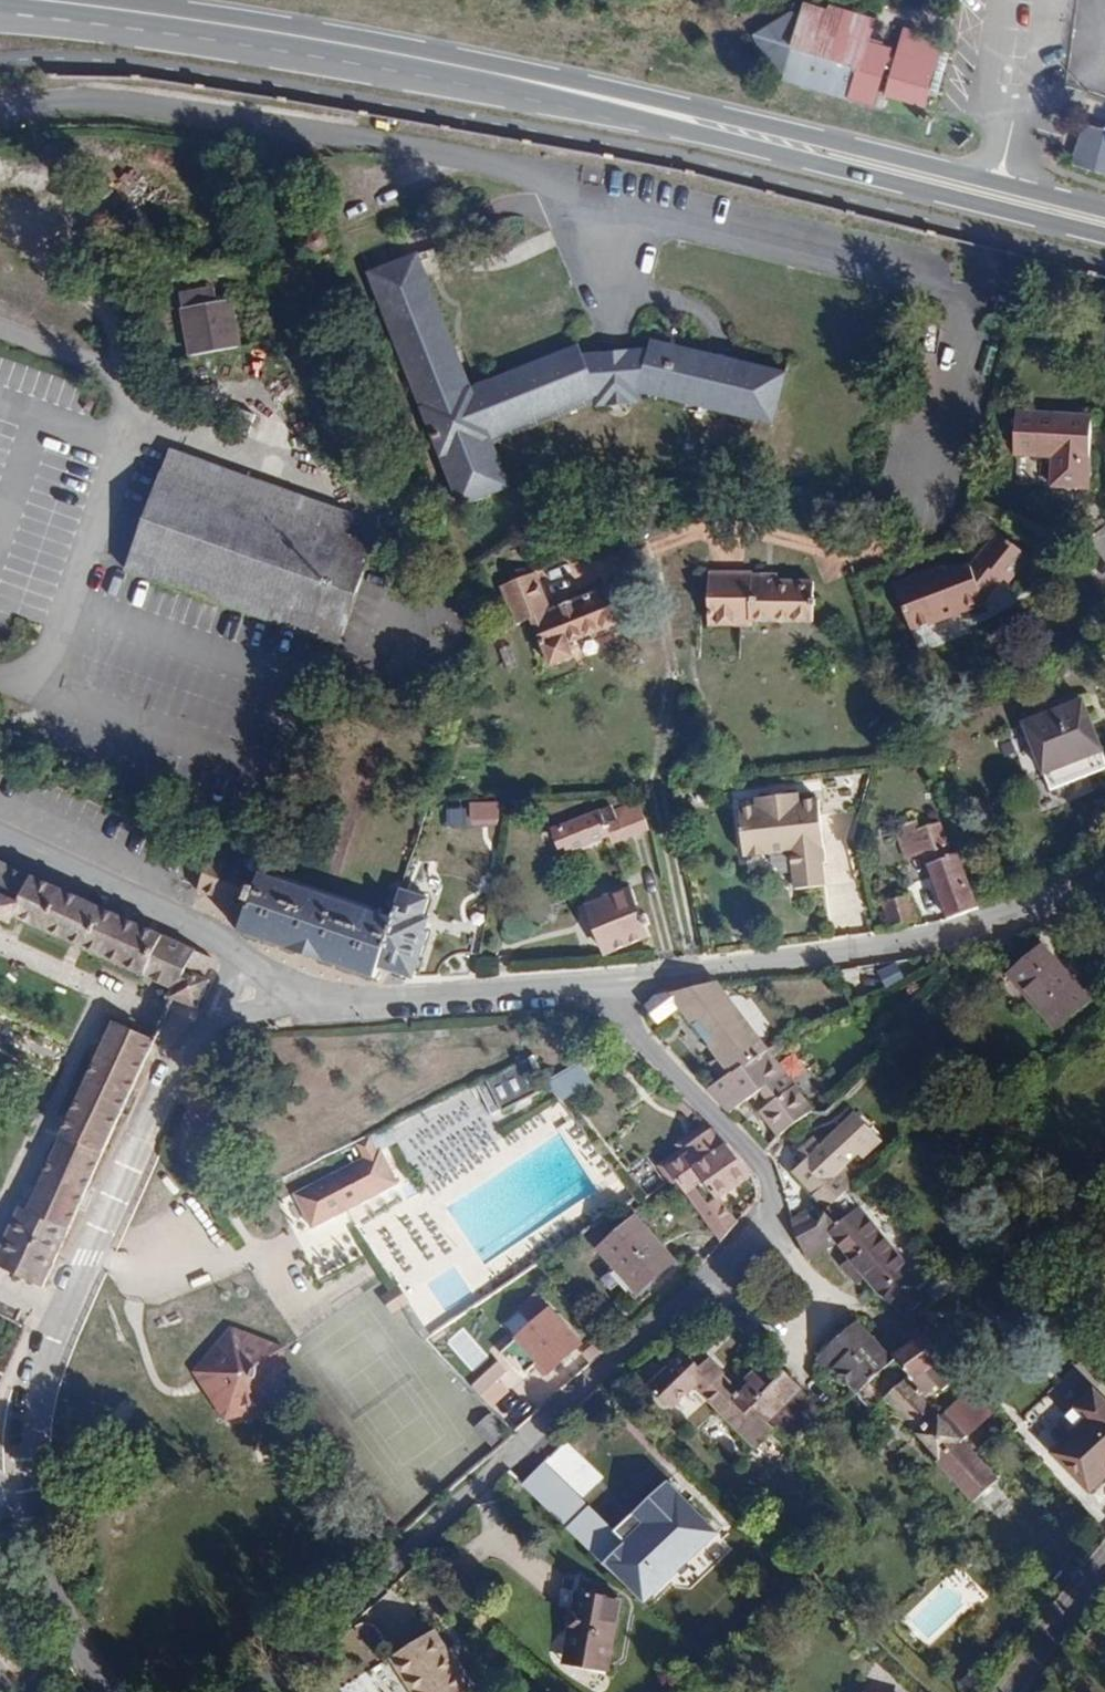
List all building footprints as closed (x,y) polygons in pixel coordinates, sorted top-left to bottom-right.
[(938,97),(951,54),(943,51),(945,42),(907,30),(899,56),(890,53),(891,49),(869,42),(876,21),(833,7),(831,12),(808,4),(806,7),(796,3),(794,10),(755,34),(771,69),(785,73),(784,78),(882,108),(887,94),(926,106),(929,94),(938,97)] [(1085,121),(1072,164),(1104,174),(1104,127),(1085,121)] [(470,389),(417,252),(369,271),(462,507),(510,489),(490,439),(598,395),(599,406),(642,403),(642,393),(645,393),(638,350),(602,353),(584,354),(581,346),(470,389)] [(218,303),(216,288),(207,290),(210,304),(218,303)] [(239,348),(231,300),(218,303),(210,304),(207,290),(182,294),(193,356),(239,348)] [(774,425),(787,373),(652,341),(650,350),(638,350),(645,393),(774,425)] [(1089,488),(1094,417),(1017,413),(1015,454),(1019,455),(1055,458),(1053,485),(1089,488)] [(376,545),(349,536),(192,481),(199,461),(170,450),(128,570),(340,645),(376,545)] [(356,516),(199,461),(192,481),(349,536),(356,516)] [(987,603),(981,588),(995,571),(1006,580),(1010,583),(1031,557),(1001,532),(972,567),(950,576),(946,565),(896,585),(914,632),(987,603)] [(815,621),(815,581),(777,581),(777,574),(754,574),(754,571),(710,570),(709,626),(755,626),(755,621),(815,621)] [(987,603),(1006,580),(995,571),(981,588),(987,603)] [(569,643),(622,623),(608,587),(551,609),(536,573),(503,587),(518,625),(533,619),(552,666),(574,657),(569,643)] [(1104,752),(1083,701),(1028,723),(1048,773),(1104,752)] [(1104,769),(1104,756),(1104,752),(1048,773),(1054,789),(1104,769)] [(651,831),(640,801),(616,810),(619,820),(607,825),(602,810),(559,827),(566,845),(570,854),(612,837),(615,845),(651,831)] [(829,871),(822,809),(803,811),(802,802),(760,807),(761,816),(742,818),(747,865),(774,862),(775,873),(786,882),(797,881),(799,898),(829,895),(826,872),(829,871)] [(981,909),(959,853),(955,855),(943,823),(922,830),(919,821),(898,828),(908,858),(924,853),(951,920),(981,909)] [(208,840),(188,830),(181,845),(201,855),(208,840)] [(247,910),(260,874),(231,865),(235,854),(218,849),(214,859),(209,857),(198,892),(247,910)] [(0,862),(0,920),(13,926),(17,917),(175,989),(171,997),(175,1000),(196,953),(0,862)] [(396,921),(260,874),(247,910),(240,932),(377,979),(380,968),(396,921)] [(911,886),(924,913),(936,907),(924,880),(911,886)] [(650,937),(632,890),(589,906),(608,954),(650,937)] [(416,979),(431,932),(427,931),(430,920),(424,918),(429,900),(405,892),(396,921),(380,968),(416,979)] [(919,918),(912,896),(886,903),(892,926),(919,918)] [(1090,998),(1045,945),(1010,975),(1056,1029),(1090,998)] [(202,1002),(212,982),(205,979),(214,962),(196,953),(175,1000),(198,1011),(202,1002)] [(769,1052),(718,985),(715,981),(656,997),(646,1005),(660,1021),(678,1006),(717,1058),(710,1064),(721,1080),(750,1061),(769,1052)] [(156,1040),(116,1022),(29,1210),(21,1206),(0,1250),(0,1267),(43,1288),(53,1266),(156,1040)] [(814,1111),(773,1057),(786,1050),(784,1044),(769,1052),(750,1061),(721,1080),(707,1090),(729,1113),(760,1092),(771,1104),(762,1112),(781,1138),(814,1111)] [(502,1112),(553,1087),(547,1073),(537,1054),(477,1084),(492,1114),(501,1110),(502,1112)] [(826,1116),(841,1101),(834,1093),(814,1111),(826,1116)] [(848,1167),(862,1154),(866,1158),(883,1141),(850,1106),(841,1115),(847,1121),(822,1145),(813,1137),(795,1154),(803,1163),(793,1173),(829,1211),(847,1193),(860,1180),(848,1167)] [(661,1166),(673,1183),(677,1181),(676,1179),(667,1166),(690,1150),(686,1144),(711,1127),(708,1124),(679,1145),(683,1150),(661,1166)] [(753,1175),(752,1173),(740,1157),(727,1143),(711,1127),(686,1144),(690,1150),(667,1166),(676,1179),(677,1181),(700,1212),(707,1221),(722,1242),(738,1223),(722,1197),(753,1175)] [(312,1229),(400,1183),(381,1149),(376,1151),(370,1139),(357,1145),(363,1159),(294,1194),(312,1229)] [(910,1270),(847,1193),(829,1211),(819,1226),(797,1239),(807,1259),(838,1241),(852,1258),(844,1265),(851,1274),(861,1267),(868,1276),(884,1295),(901,1309),(921,1292),(935,1280),(928,1271),(914,1282),(906,1274),(910,1270)] [(293,1195),(280,1202),(301,1241),(313,1234),(293,1195)] [(819,1226),(808,1209),(792,1221),(797,1239),(819,1226)] [(675,1262),(637,1219),(601,1250),(616,1268),(618,1265),(641,1291),(675,1262)] [(868,1276),(861,1267),(851,1274),(859,1284),(868,1276)] [(909,1315),(927,1300),(921,1292),(901,1309),(909,1315)] [(433,1336),(410,1300),(401,1306),(424,1342),(427,1340),(433,1336)] [(582,1344),(551,1309),(518,1337),(511,1329),(493,1344),(507,1359),(511,1355),(525,1370),(536,1359),(549,1373),(582,1344)] [(859,1393),(893,1363),(857,1322),(822,1353),(837,1369),(859,1393)] [(281,1376),(285,1349),(232,1329),(196,1372),(225,1419),(280,1405),(281,1376)] [(947,1362),(935,1348),(923,1333),(893,1355),(897,1360),(915,1380),(928,1371),(943,1390),(961,1376),(947,1362)] [(768,1422),(753,1405),(770,1388),(758,1375),(755,1372),(747,1379),(751,1384),(741,1393),(722,1373),(723,1372),(709,1357),(700,1365),(686,1350),(649,1383),(670,1406),(695,1384),(702,1392),(721,1412),(748,1441),(755,1448),(775,1429),(768,1422)] [(837,1369),(822,1353),(817,1358),(831,1374),(837,1369)] [(770,1388),(786,1372),(773,1359),(758,1375),(770,1388)] [(885,1398),(907,1379),(912,1384),(915,1380),(897,1360),(893,1363),(859,1393),(875,1411),(887,1401),(885,1398)] [(1055,1447),(1075,1428),(1063,1415),(1091,1389),(1074,1370),(1026,1416),(1055,1447)] [(768,1422),(802,1388),(786,1372),(770,1388),(753,1405),(768,1422)] [(942,1417),(912,1384),(907,1379),(885,1398),(887,1401),(920,1437),(942,1417)] [(997,1415),(973,1389),(946,1413),(969,1438),(997,1415)] [(803,1390),(784,1409),(800,1424),(818,1406),(803,1390)] [(1104,1478),(1104,1400),(1095,1390),(1077,1408),(1087,1419),(1052,1452),(1091,1491),(1104,1478)] [(786,1438),(800,1424),(784,1409),(772,1422),(786,1438)] [(493,1444),(505,1433),(489,1416),(477,1428),(493,1444)] [(985,1463),(942,1417),(920,1437),(942,1461),(940,1463),(976,1504),(1001,1481),(985,1463)] [(534,1450),(569,1482),(584,1467),(548,1434),(534,1450)] [(563,1483),(531,1451),(510,1472),(604,1564),(626,1541),(590,1506),(583,1514),(557,1489),(563,1483)] [(645,1604),(724,1525),(699,1500),(691,1506),(668,1482),(636,1513),(663,1540),(622,1581),(645,1604)] [(607,1674),(621,1599),(578,1591),(565,1666),(607,1674)] [(455,1662),(436,1630),(428,1635),(448,1666),(455,1662)] [(455,1662),(448,1666),(428,1635),(393,1658),(414,1691),(472,1691),(473,1691),(455,1662)]
